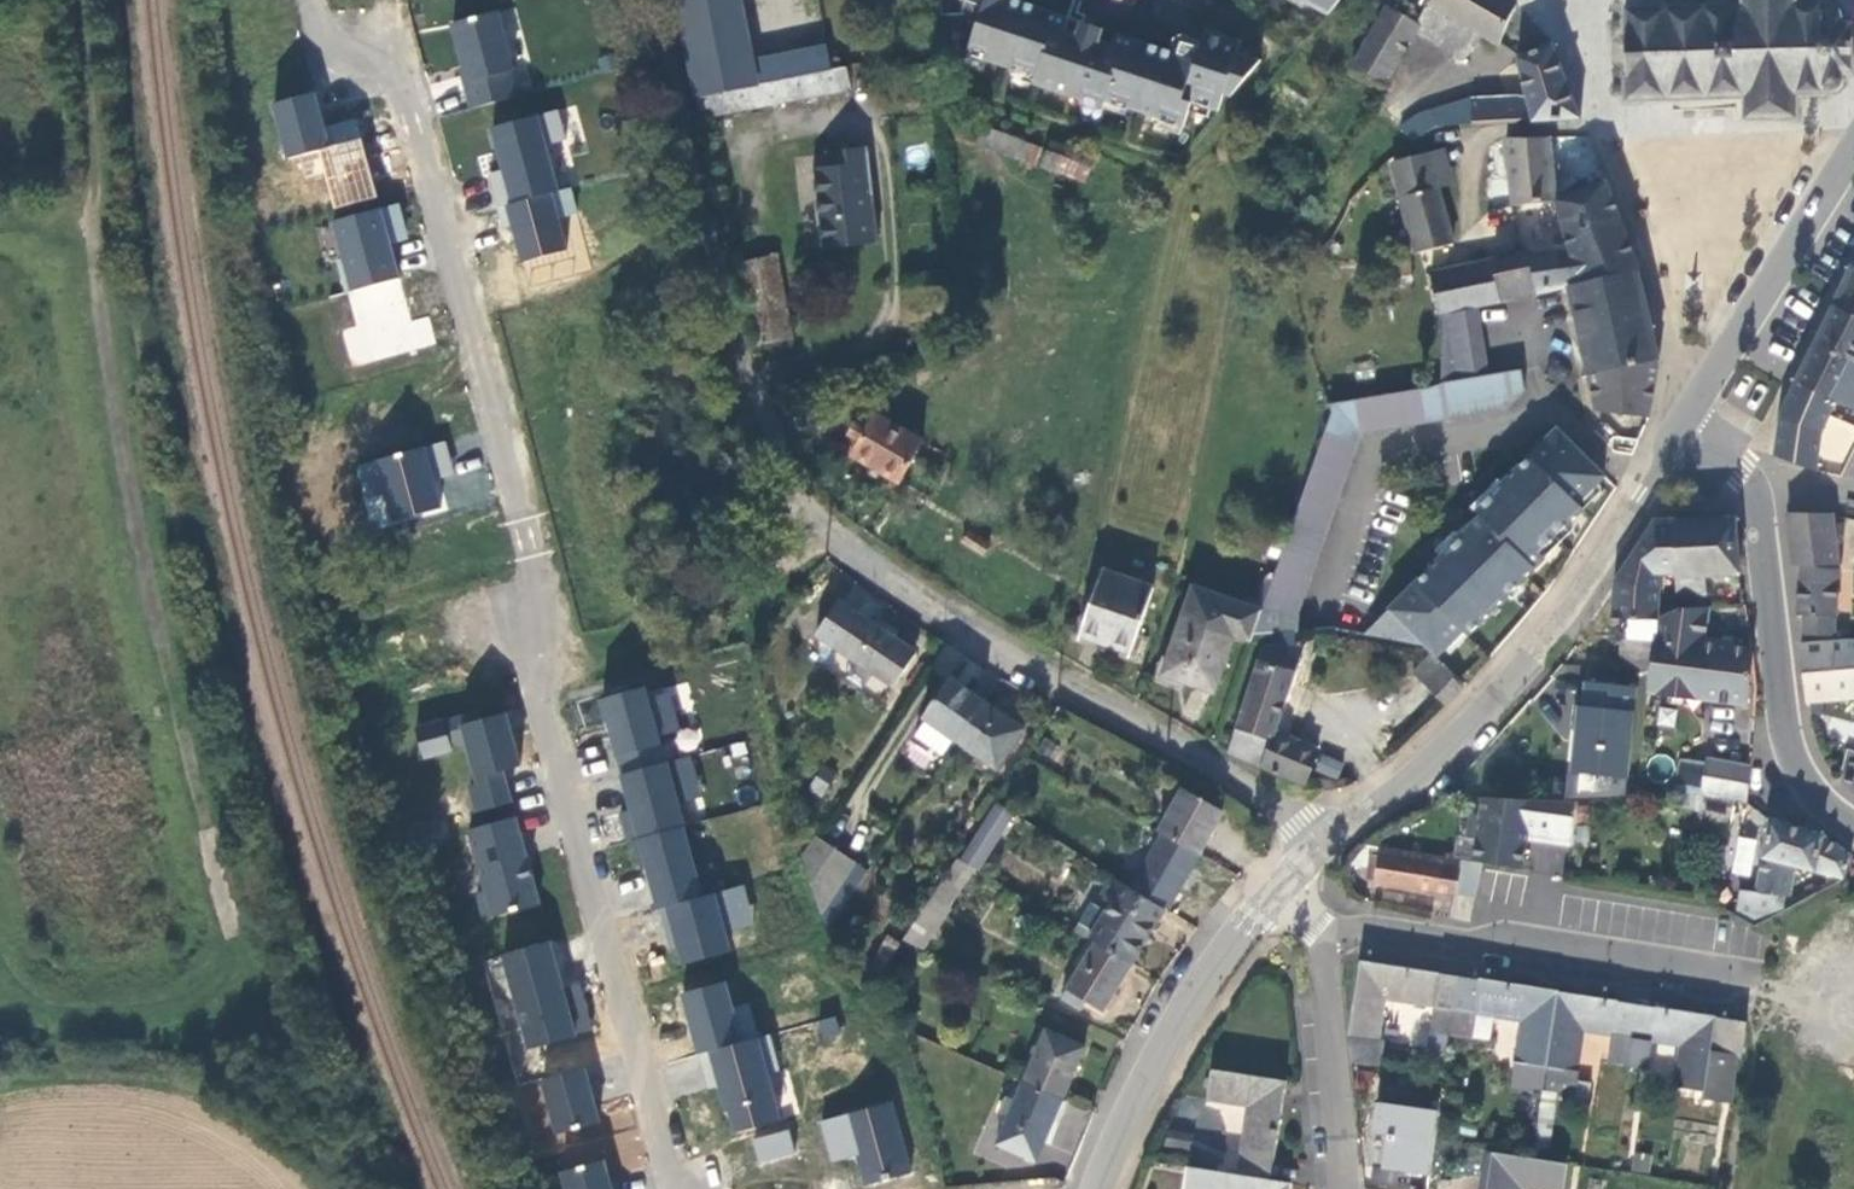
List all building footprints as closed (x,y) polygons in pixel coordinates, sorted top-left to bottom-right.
[(739,0),(700,0),(679,4),(696,96),(756,85),(752,62),(739,0)] [(1060,45),(1069,18),(1014,0),(961,0),(962,1),(984,9),(968,56),(1037,80),(1035,86),(1104,110),(1107,103),(1184,129),(1192,104),(1218,113),(1224,97),(1230,99),(1261,61),(1238,53),(1241,43),(1206,30),(1196,61),(1116,34),(1107,62),(1060,45)] [(1507,0),(1431,0),(1428,4),(1482,36),(1498,45),(1516,5),(1507,0)] [(1844,75),(1852,75),(1852,25),(1841,24),(1841,22),(1841,17),(1839,14),(1837,11),(1834,9),(1831,8),(1826,8),(1822,9),(1822,4),(1794,5),(1794,0),(1741,0),(1741,6),(1624,8),(1623,35),(1624,74),(1624,103),(1666,102),(1744,99),(1745,121),(1797,121),(1797,96),(1825,96),(1825,92),(1834,92),(1838,91),(1841,86),(1844,82),(1844,75)] [(1482,36),(1428,4),(1416,24),(1419,26),(1416,31),(1468,62),(1482,36)] [(1351,68),(1383,88),(1416,31),(1419,26),(1416,24),(1386,7),(1351,68)] [(505,9),(448,22),(467,106),(523,94),(505,9)] [(871,63),(883,62),(881,36),(868,38),(871,63)] [(1517,96),(1472,99),(1430,111),(1418,115),(1400,127),(1371,150),(1337,188),(1351,201),(1383,166),(1411,144),(1437,127),(1580,119),(1552,45),(1517,58),(1526,99),(1517,96)] [(827,48),(776,58),(780,80),(831,70),(827,48)] [(780,80),(776,58),(752,62),(756,85),(780,80)] [(871,75),(884,73),(883,62),(871,63),(871,75)] [(831,70),(780,80),(756,85),(696,96),(701,119),(850,90),(846,67),(831,70)] [(323,174),(332,209),(377,198),(357,118),(324,126),(315,91),(271,102),(285,162),(297,159),(302,179),(323,174)] [(486,125),(514,261),(568,250),(561,216),(577,213),(571,185),(556,188),(546,142),(566,138),(560,109),(486,125)] [(1030,146),(982,129),(976,146),(1024,163),(1030,146)] [(1556,200),(1549,138),(1504,139),(1511,208),(1554,201),(1556,200)] [(1045,148),(1038,166),(1083,184),(1090,166),(1045,148)] [(1445,149),(1431,152),(1438,186),(1453,183),(1445,149)] [(877,243),(867,150),(826,154),(828,170),(812,171),(821,249),(877,243)] [(1438,186),(1431,152),(1392,165),(1413,255),(1452,245),(1438,186)] [(1637,270),(1605,183),(1556,200),(1554,201),(1568,246),(1430,274),(1438,317),(1442,316),(1476,308),(1569,289),(1637,270)] [(399,204),(330,219),(353,326),(341,328),(349,365),(436,347),(429,315),(409,319),(392,242),(407,239),(399,204)] [(793,340),(776,255),(740,263),(757,347),(793,340)] [(1853,317),(1853,267),(1852,266),(1833,306),(1853,317)] [(1658,361),(1637,270),(1569,289),(1596,413),(1649,419),(1658,361)] [(1833,306),(1794,382),(1834,400),(1833,403),(1853,411),(1853,317),(1833,306)] [(1487,377),(1476,308),(1442,316),(1440,385),(1487,377)] [(1297,614),(1360,435),(1504,411),(1502,404),(1512,403),(1524,391),(1521,371),(1487,377),(1440,385),(1327,406),(1331,413),(1261,611),(1254,630),(1253,634),(1298,632),(1297,614)] [(1834,400),(1794,382),(1780,415),(1774,457),(1815,472),(1820,434),(1833,403),(1834,400)] [(851,456),(898,483),(922,442),(875,415),(851,456)] [(1577,504),(1604,477),(1556,430),(1475,512),(1481,518),(1365,635),(1423,646),(1432,655),(1435,659),(1462,632),(1467,637),(1544,559),(1539,554),(1583,511),(1577,504)] [(446,441),(354,464),(372,531),(494,499),(483,457),(452,465),(446,441)] [(1838,571),(1834,540),(1833,525),(1832,516),(1786,515),(1792,566),(1800,565),(1797,618),(1803,618),(1803,636),(1832,637),(1833,619),(1834,619),(1838,571)] [(1739,575),(1734,519),(1675,521),(1677,591),(1677,597),(1705,596),(1703,577),(1739,575)] [(1677,591),(1675,521),(1654,522),(1615,584),(1611,619),(1621,620),(1618,670),(1648,672),(1652,645),(1655,625),(1657,601),(1657,591),(1677,591)] [(962,542),(982,555),(989,545),(968,532),(962,542)] [(1080,632),(1132,650),(1153,589),(1102,571),(1080,632)] [(1254,630),(1261,611),(1193,587),(1191,593),(1162,675),(1213,694),(1233,636),(1250,642),(1253,634),(1254,630)] [(1677,591),(1657,591),(1657,601),(1677,600),(1677,597),(1677,591)] [(1705,596),(1677,597),(1677,600),(1677,612),(1706,610),(1705,596)] [(1735,644),(1706,641),(1709,609),(1706,610),(1677,612),(1655,625),(1652,645),(1648,672),(1647,695),(1746,707),(1749,688),(1752,650),(1734,648),(1735,644)] [(836,648),(892,686),(915,652),(858,615),(836,648)] [(1078,639),(1129,657),(1132,650),(1080,632),(1078,639)] [(1853,648),(1852,641),(1833,643),(1800,646),(1807,704),(1808,703),(1810,719),(1843,716),(1841,700),(1853,699),(1853,648)] [(1273,734),(1304,647),(1264,645),(1228,754),(1303,786),(1317,752),(1273,734)] [(1412,674),(1423,685),(1442,666),(1435,659),(1432,655),(1412,674)] [(1423,685),(1444,706),(1463,687),(1442,666),(1423,685)] [(956,741),(983,703),(950,679),(923,718),(926,720),(954,739),(956,741)] [(1626,795),(1635,685),(1577,680),(1569,791),(1626,795)] [(641,689),(602,697),(638,876),(615,880),(620,906),(664,910),(675,966),(732,954),(734,934),(755,930),(755,925),(746,880),(695,876),(679,798),(700,793),(691,752),(695,751),(697,730),(680,729),(672,692),(673,686),(654,690),(641,689)] [(1023,730),(983,703),(956,741),(955,742),(995,770),(1023,730)] [(509,712),(448,721),(452,749),(465,747),(475,815),(513,809),(506,767),(517,766),(509,712)] [(448,732),(453,751),(465,747),(456,715),(414,727),(418,740),(448,732)] [(943,755),(954,739),(926,720),(915,736),(943,755)] [(447,736),(417,742),(421,759),(451,752),(447,736)] [(1342,765),(1322,757),(1316,770),(1336,779),(1342,765)] [(1699,792),(1700,759),(1683,759),(1682,791),(1699,792)] [(1750,767),(1708,760),(1704,795),(1747,804),(1750,767)] [(998,803),(1012,812),(1030,785),(1016,776),(998,803)] [(1162,834),(1199,855),(1222,813),(1182,790),(1159,832),(1162,834)] [(1565,803),(1473,792),(1471,810),(1462,808),(1458,831),(1467,832),(1463,861),(1511,868),(1516,832),(1524,833),(1523,839),(1559,844),(1565,803)] [(1732,809),(1703,803),(1700,821),(1728,827),(1732,809)] [(480,823),(514,815),(511,804),(477,812),(480,823)] [(958,860),(978,872),(1014,816),(996,804),(958,860)] [(1822,838),(1770,820),(1753,913),(1766,916),(1773,906),(1775,894),(1788,895),(1794,865),(1843,878),(1851,858),(1822,838)] [(1177,892),(1199,855),(1162,834),(1141,871),(1177,892)] [(855,863),(815,836),(801,856),(820,914),(855,863)] [(1735,836),(1731,874),(1751,876),(1755,838),(1735,836)] [(1461,861),(1367,846),(1350,864),(1366,866),(1364,881),(1373,883),(1456,895),(1461,861)] [(901,940),(923,950),(948,911),(943,908),(965,874),(952,865),(901,940)] [(1170,905),(1177,892),(1141,871),(1134,884),(1170,905)] [(1095,944),(1130,965),(1164,909),(1113,878),(1102,896),(1112,902),(1089,940),(1095,944)] [(555,938),(498,955),(526,1050),(593,1030),(579,981),(569,984),(555,938)] [(1102,1011),(1130,965),(1095,944),(1061,999),(1080,1011),(1086,1001),(1102,1011)] [(1439,975),(1359,962),(1348,1037),(1350,1063),(1378,1066),(1381,1042),(1377,1041),(1384,1000),(1433,1008),(1427,1050),(1448,1053),(1450,1035),(1458,978),(1439,975)] [(1477,981),(1458,978),(1450,1035),(1473,1039),(1476,1014),(1493,1017),(1522,1022),(1514,1073),(1544,1077),(1557,993),(1477,980),(1477,981)] [(789,1120),(772,1033),(756,1036),(749,1004),(732,1008),(727,981),(681,990),(693,1053),(709,1050),(725,1132),(789,1120)] [(1617,1002),(1557,993),(1544,1077),(1542,1091),(1565,1095),(1569,1071),(1572,1072),(1579,1031),(1611,1036),(1607,1063),(1627,1065),(1636,1006),(1617,1003),(1617,1002)] [(1654,1009),(1636,1006),(1627,1065),(1648,1069),(1652,1042),(1682,1047),(1676,1088),(1703,1093),(1702,1100),(1731,1104),(1738,1057),(1710,1052),(1715,1019),(1715,1017),(1654,1008),(1654,1009)] [(1476,1014),(1473,1039),(1490,1041),(1493,1017),(1476,1014)] [(1740,1057),(1745,1024),(1715,1019),(1710,1052),(1738,1057),(1740,1057)] [(1023,1083),(1062,1099),(1085,1047),(1045,1031),(1023,1083)] [(586,1065),(538,1077),(552,1134),(600,1123),(586,1065)] [(1237,1176),(1271,1181),(1274,1160),(1286,1082),(1211,1070),(1206,1101),(1248,1107),(1237,1176)] [(1036,1161),(1062,1099),(1023,1083),(1016,1100),(1009,1117),(997,1144),(1036,1161)] [(999,1113),(1009,1117),(1016,1100),(1006,1096),(999,1113)] [(816,1121),(830,1166),(854,1159),(863,1185),(913,1169),(890,1097),(816,1121)] [(1376,1102),(1369,1170),(1431,1176),(1438,1108),(1376,1102)] [(790,1131),(752,1136),(756,1163),(793,1158),(790,1131)] [(1167,1131),(1165,1146),(1192,1149),(1194,1134),(1167,1131)] [(1521,1188),(1526,1188),(1563,1188),(1567,1165),(1492,1153),(1486,1188),(1521,1188)] [(609,1158),(561,1169),(566,1188),(617,1188),(609,1158)] [(1237,1176),(1188,1168),(1185,1188),(1287,1188),(1288,1183),(1271,1181),(1237,1176)]
